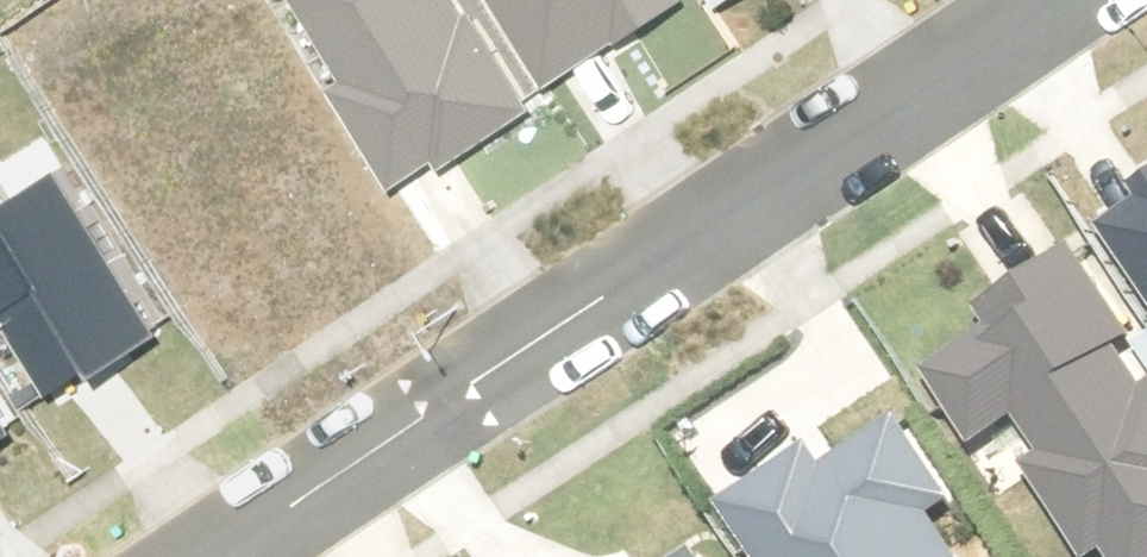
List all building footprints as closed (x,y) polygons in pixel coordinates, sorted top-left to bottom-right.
[(361,76),(342,88),(404,190),(550,100),(500,19),(489,0),(314,0),(361,76)] [(550,100),(701,8),(697,0),(489,0),(500,19),(550,100)] [(0,182),(0,316),(14,306),(73,393),(179,321),(77,169),(18,209),(0,182)] [(1102,231),(1146,303),(1146,203),(1102,231)] [(1095,556),(1146,556),(1146,349),(1089,259),(998,317),(1008,332),(939,377),(984,447),(966,459),(998,508),(1045,478),(1095,556)] [(0,374),(0,437),(29,417),(0,374)] [(900,408),(740,511),(769,556),(961,556),(938,521),(963,505),(900,408)]
